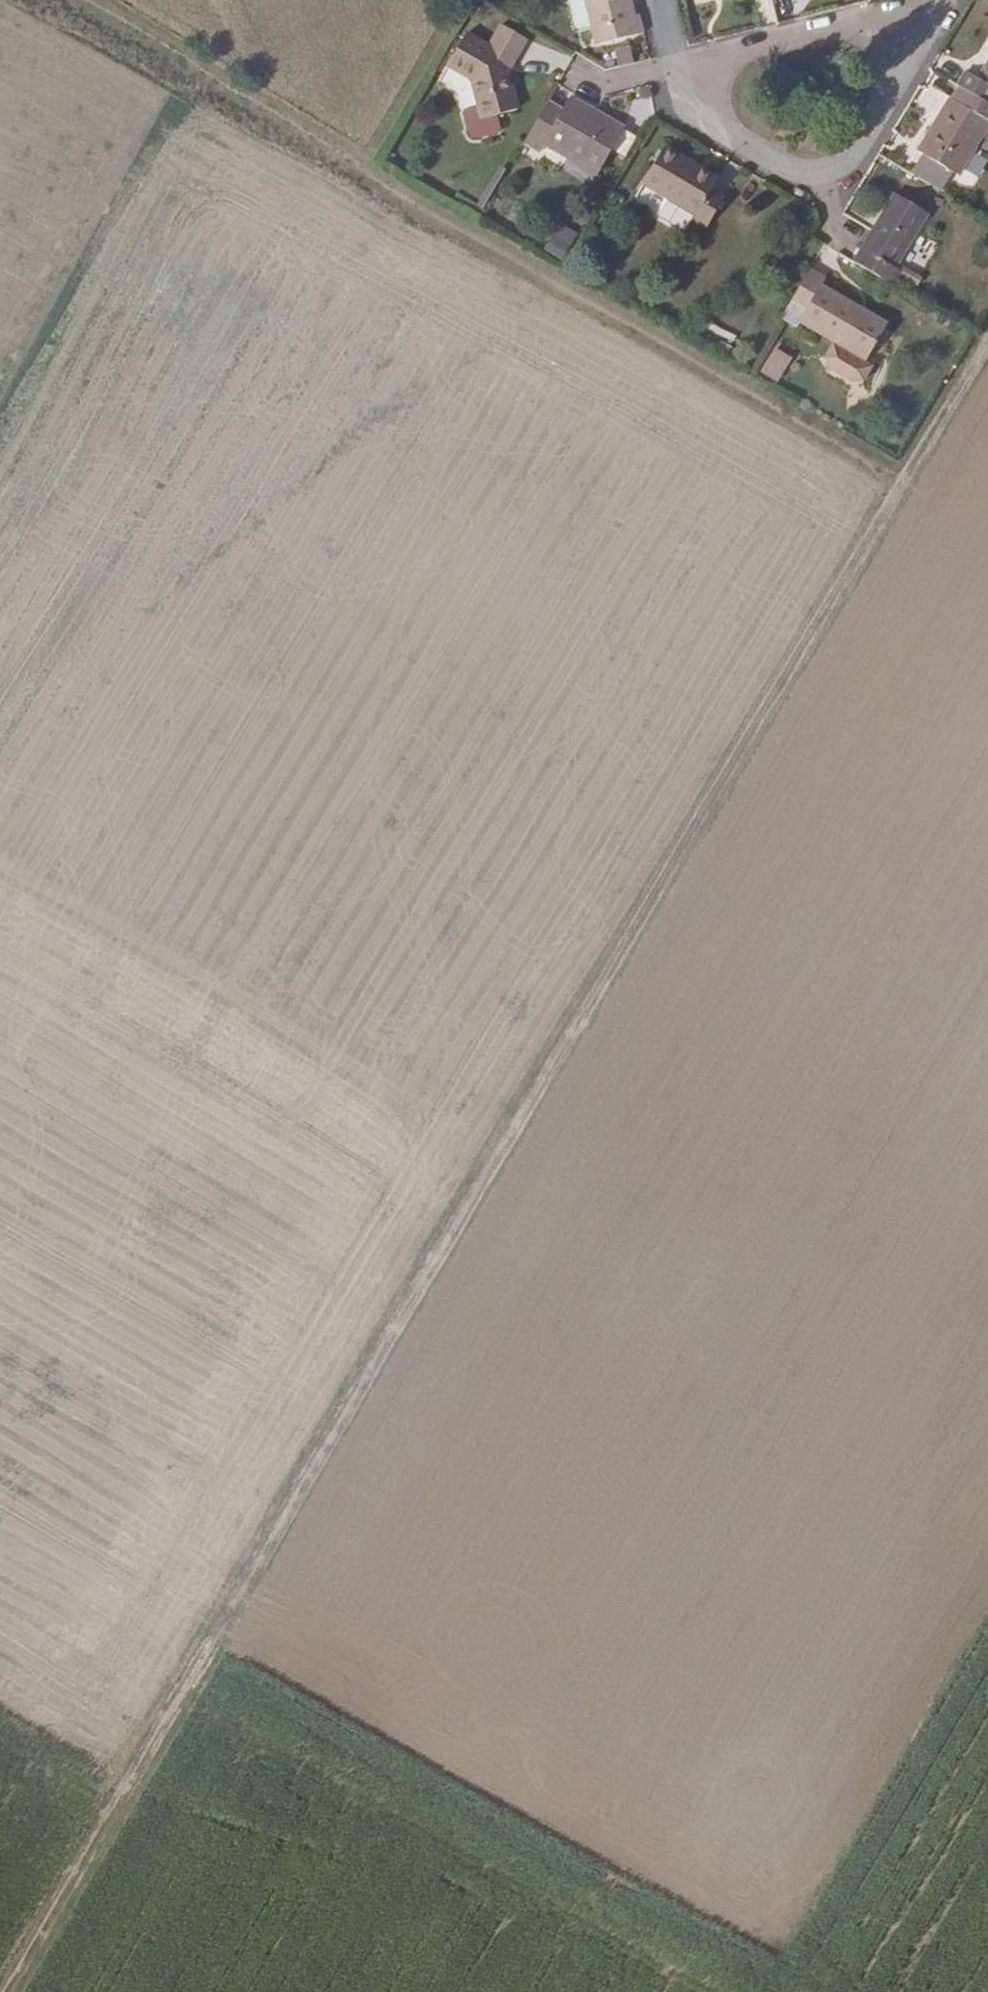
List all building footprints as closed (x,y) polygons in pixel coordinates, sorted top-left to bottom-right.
[(584,7),(592,40),(596,58),(646,44),(641,24),(635,26),(628,0),(583,0),(584,7)] [(583,42),(592,40),(584,7),(570,11),(576,39),(583,42)] [(528,51),(501,35),(488,58),(466,46),(448,76),(472,90),(480,116),(484,129),(499,125),(519,120),(511,87),(507,79),(512,71),(516,74),(528,51)] [(618,62),(622,78),(636,74),(632,59),(618,62)] [(511,87),(516,74),(512,71),(507,79),(511,87)] [(987,143),(987,75),(981,87),(967,79),(959,93),(961,95),(954,107),(952,106),(919,161),(924,164),(956,183),(961,186),(987,143)] [(625,137),(571,107),(563,121),(558,131),(544,123),(526,155),(541,165),(545,157),(566,168),(570,161),(601,178),(625,137)] [(550,112),(544,123),(558,131),(563,121),(550,112)] [(484,129),(480,116),(467,120),(465,124),(469,141),(476,145),(482,148),(500,143),(502,139),(499,125),(484,129)] [(665,157),(662,163),(692,180),(695,175),(665,157)] [(601,178),(570,161),(566,168),(597,187),(601,178)] [(695,232),(708,240),(726,209),(715,203),(722,190),(695,175),(692,180),(662,163),(644,195),(671,210),(698,226),(695,232)] [(956,183),(924,164),(913,183),(945,202),(956,183)] [(934,222),(899,203),(857,273),(899,298),(909,281),(901,277),(934,222)] [(698,226),(671,210),(661,227),(689,244),(695,232),(698,226)] [(566,259),(576,230),(556,223),(546,252),(566,259)] [(809,322),(804,332),(824,344),(850,359),(856,362),(878,323),(828,294),(830,289),(813,279),(793,313),(809,322)] [(787,323),(804,332),(809,322),(793,313),(787,323)] [(850,359),(824,344),(814,360),(820,371),(840,383),(853,383),(861,369),(849,362),(850,359)] [(772,360),(758,385),(774,393),(787,369),(772,360)]
